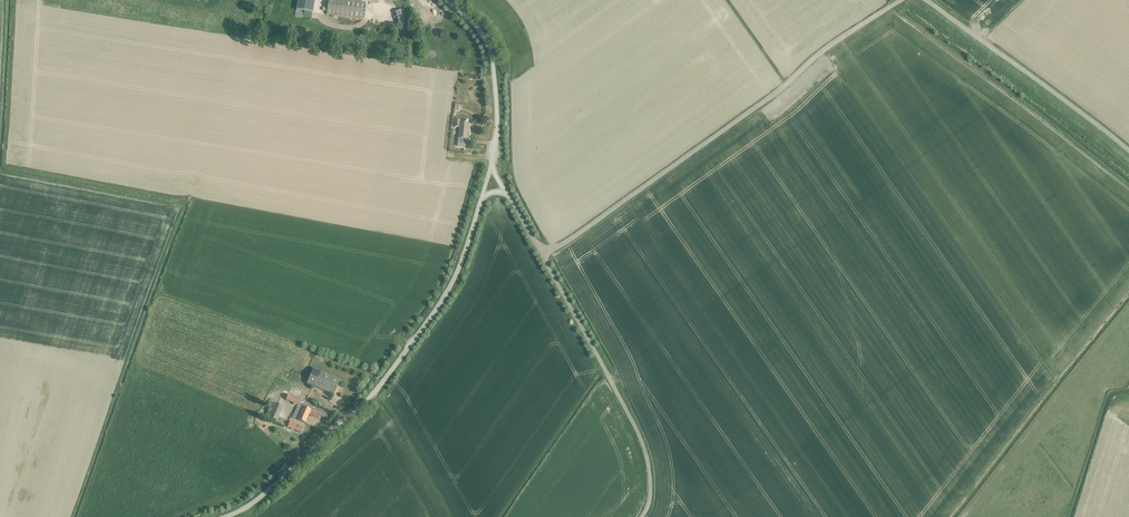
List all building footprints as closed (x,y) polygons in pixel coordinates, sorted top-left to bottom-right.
[(296,10),(313,13),(315,0),(298,0),(296,10)] [(326,14),(363,19),(365,3),(368,2),(369,4),(379,2),(378,0),(328,0),(326,14)] [(403,10),(395,12),(400,27),(407,25),(403,10)] [(465,147),(466,143),(466,139),(468,139),(469,123),(460,122),(457,146),(465,147)] [(333,394),(339,379),(312,368),(306,384),(333,394)] [(331,414),(301,400),(288,395),(285,400),(297,405),(292,418),(305,423),(309,414),(319,419),(320,417),(328,420),(331,414)] [(284,426),(287,421),(278,417),(283,407),(271,402),(265,418),(284,426)] [(300,433),(303,427),(288,421),(285,426),(300,433)] [(652,508),(657,506),(654,499),(649,502),(652,508)]
